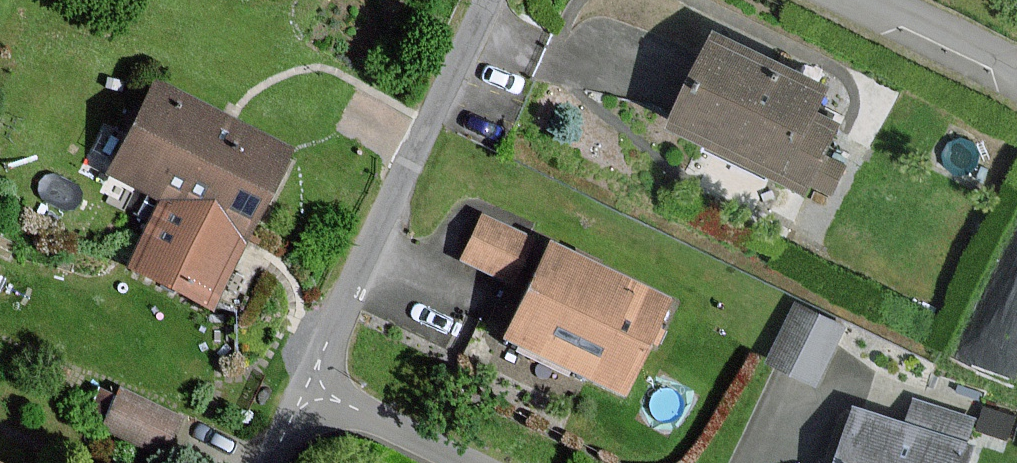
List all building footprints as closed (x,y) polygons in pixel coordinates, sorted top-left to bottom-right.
[(823,89),(715,37),(673,125),(824,197),(839,165),(822,157),(837,126),(811,113),(823,89)] [(286,148),(156,86),(115,172),(169,198),(136,267),(212,303),(240,242),(286,148)] [(538,242),(485,218),(464,264),(517,289),(538,242)] [(672,305),(548,248),(506,342),(629,398),(672,305)] [(851,326),(803,305),(775,369),(823,390),(851,326)] [(170,437),(180,400),(112,381),(102,417),(170,437)] [(867,407),(846,462),(986,462),(987,459),(972,453),(982,425),(923,403),(915,424),(867,407)]
